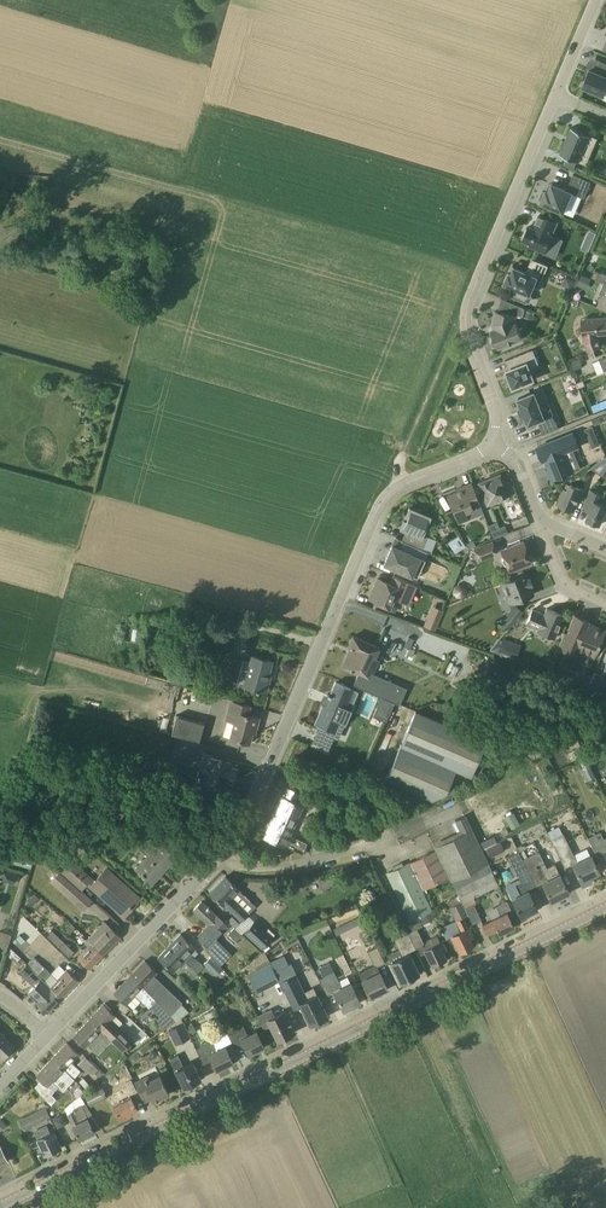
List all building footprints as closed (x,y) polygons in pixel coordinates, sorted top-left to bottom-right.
[(601,61),(596,72),(589,69),(582,86),(605,95),(605,92),(605,63),(601,61)] [(590,135),(572,127),(560,153),(568,157),(564,164),(574,169),(578,161),(579,161),(590,135)] [(572,193),(584,198),(591,181),(574,174),(567,190),(552,183),(549,191),(546,190),(545,192),(543,191),(540,199),(542,200),(541,202),(564,212),(572,193)] [(540,214),(534,228),(529,226),(528,229),(526,228),(523,236),(525,237),(523,240),(531,243),(530,246),(545,252),(552,236),(551,235),(556,222),(540,214)] [(548,265),(533,259),(527,272),(514,267),(511,274),(509,273),(505,283),(514,287),(511,295),(521,300),(525,292),(530,294),(533,287),(538,289),(548,265)] [(592,277),(599,280),(602,273),(595,270),(592,277)] [(591,278),(582,274),(577,285),(587,289),(591,278)] [(574,279),(566,276),(562,285),(571,288),(574,279)] [(604,282),(599,293),(602,294),(597,307),(605,311),(605,283),(604,282)] [(526,308),(502,298),(499,311),(496,310),(493,323),(495,324),(497,328),(491,331),(494,338),(492,340),(492,342),(493,344),(494,346),(497,346),(498,348),(523,338),(516,321),(515,320),(516,315),(523,316),(526,308)] [(582,319),(583,335),(584,335),(584,341),(588,351),(603,345),(600,338),(599,334),(605,333),(605,317),(582,319)] [(535,347),(505,359),(509,369),(507,370),(509,375),(506,377),(509,386),(513,384),(514,386),(534,378),(529,367),(542,363),(535,347)] [(579,358),(571,361),(574,370),(582,367),(579,358)] [(534,386),(532,380),(524,383),(526,389),(534,386)] [(583,380),(577,382),(579,388),(586,385),(583,380)] [(546,433),(561,427),(553,406),(544,410),(538,394),(522,401),(525,407),(522,409),(525,417),(528,416),(531,423),(540,419),(546,433)] [(595,425),(602,422),(600,417),(593,420),(595,425)] [(585,429),(587,433),(591,434),(595,432),(593,426),(585,429)] [(567,451),(579,446),(573,432),(538,447),(543,460),(545,459),(553,479),(575,471),(567,451)] [(591,467),(601,476),(605,470),(605,457),(591,467)] [(500,475),(479,484),(488,504),(498,500),(499,503),(509,499),(500,475)] [(447,495),(455,516),(473,508),(480,505),(471,483),(460,487),(461,490),(447,495)] [(583,489),(571,484),(568,489),(565,488),(558,504),(574,510),(583,489)] [(591,489),(583,508),(589,511),(586,519),(600,525),(605,512),(605,505),(601,502),(604,495),(591,489)] [(431,515),(409,506),(400,526),(406,529),(402,540),(407,542),(422,548),(428,536),(423,534),(431,515)] [(489,525),(491,530),(499,527),(497,521),(489,525)] [(455,552),(465,545),(458,535),(448,542),(455,552)] [(473,541),(467,543),(469,549),(476,546),(473,541)] [(523,541),(501,550),(503,556),(502,559),(504,564),(507,565),(509,571),(532,563),(523,541)] [(392,545),(384,564),(413,576),(421,558),(425,559),(428,551),(422,548),(407,542),(404,550),(392,545)] [(492,542),(474,549),(479,560),(496,553),(492,542)] [(525,573),(501,583),(505,595),(505,597),(506,601),(508,601),(509,604),(533,594),(525,573)] [(417,586),(393,575),(390,583),(378,578),(369,598),(389,606),(393,597),(409,604),(417,586)] [(521,610),(515,605),(500,623),(506,628),(521,610)] [(564,615),(547,608),(543,616),(540,615),(541,612),(533,609),(526,624),(538,629),(537,630),(555,638),(564,615)] [(520,614),(515,620),(519,624),(524,618),(520,614)] [(435,630),(439,620),(427,615),(424,625),(435,630)] [(605,630),(588,623),(588,621),(575,615),(567,633),(564,632),(558,647),(572,653),(573,649),(593,657),(605,630)] [(170,628),(162,626),(156,650),(164,652),(170,628)] [(353,635),(348,646),(352,648),(350,653),(349,652),(342,666),(371,679),(379,660),(374,658),(379,647),(353,635)] [(504,654),(507,647),(500,644),(497,651),(504,654)] [(410,648),(407,655),(412,657),(415,650),(410,648)] [(272,660),(251,654),(243,685),(256,689),(255,690),(258,691),(258,690),(266,692),(268,682),(266,682),(272,660)] [(497,661),(488,659),(483,675),(492,678),(497,661)] [(178,663),(174,677),(185,680),(189,665),(178,663)] [(594,672),(588,686),(596,689),(597,690),(598,689),(600,683),(603,676),(601,675),(594,672)] [(353,707),(352,707),(351,707),(358,692),(354,690),(353,689),(336,682),(330,694),(328,693),(327,695),(329,696),(326,704),(320,702),(320,703),(323,704),(319,713),(320,714),(320,713),(322,714),(318,721),(341,731),(344,725),(345,725),(353,707)] [(470,702),(455,695),(451,704),(456,706),(456,705),(466,710),(470,702)] [(391,703),(380,698),(372,716),(383,721),(391,703)] [(250,705),(230,700),(225,720),(227,720),(223,735),(249,742),(254,726),(256,727),(259,717),(247,714),(250,705)] [(486,743),(415,711),(385,780),(384,780),(431,801),(446,792),(456,770),(471,777),(486,743)] [(170,714),(164,712),(159,730),(165,732),(170,714)] [(204,723),(177,715),(172,733),(199,741),(204,723)] [(334,737),(338,739),(341,731),(318,721),(317,724),(320,725),(311,744),(328,752),(334,737)] [(583,750),(576,753),(583,769),(590,766),(583,750)] [(230,763),(227,762),(228,760),(258,768),(258,767),(227,759),(226,762),(219,759),(220,756),(203,752),(200,761),(203,761),(198,780),(203,781),(202,785),(222,790),(225,779),(230,781),(232,774),(234,774),(234,775),(236,769),(229,767),(230,763)] [(54,770),(41,766),(39,773),(52,777),(54,770)] [(590,767),(583,770),(587,777),(594,774),(590,767)] [(272,841),(287,847),(288,846),(302,852),(307,842),(289,834),(302,806),(282,797),(277,807),(279,808),(271,826),(269,825),(269,826),(278,830),(272,841)] [(109,812),(122,818),(127,807),(114,801),(109,812)] [(513,811),(504,816),(511,828),(520,823),(513,811)] [(434,846),(436,849),(450,877),(461,901),(464,907),(473,903),(476,902),(473,896),(499,883),(465,815),(455,820),(462,833),(434,846)] [(547,832),(551,840),(562,834),(562,833),(559,826),(547,832)] [(604,839),(600,832),(587,838),(594,853),(602,849),(605,857),(605,838),(604,839)] [(564,833),(562,834),(551,840),(553,846),(562,864),(571,860),(578,874),(583,885),(591,881),(591,880),(590,881),(588,877),(599,872),(591,854),(577,861),(567,839),(564,833)] [(23,848),(34,854),(42,842),(42,841),(41,841),(31,835),(23,848)] [(494,835),(480,842),(483,849),(497,842),(494,835)] [(518,837),(513,839),(519,851),(526,848),(524,845),(522,846),(518,837)] [(175,857),(159,842),(149,852),(135,867),(151,882),(168,865),(175,857)] [(501,842),(487,849),(491,857),(505,850),(501,842)] [(436,849),(409,862),(422,888),(423,890),(450,877),(436,849)] [(518,851),(508,856),(513,866),(510,867),(514,875),(517,874),(520,878),(506,885),(506,888),(511,899),(512,898),(521,916),(537,908),(526,885),(534,882),(528,871),(522,859),(518,851)] [(539,851),(523,859),(522,859),(528,871),(534,882),(534,883),(541,880),(551,901),(569,892),(560,874),(554,864),(546,868),(539,851)] [(32,859),(29,858),(21,856),(19,865),(30,868),(32,859)] [(60,870),(82,890),(91,878),(70,859),(60,870)] [(409,862),(387,873),(410,920),(432,909),(423,890),(422,888),(409,862)] [(106,868),(90,885),(123,914),(138,897),(106,868)] [(14,871),(2,869),(0,879),(12,882),(14,871)] [(60,870),(50,882),(72,901),(82,890),(60,870)] [(225,904),(242,920),(247,914),(255,906),(239,889),(225,876),(210,892),(224,905),(225,904)] [(34,894),(26,903),(30,907),(39,898),(34,894)] [(209,908),(209,907),(208,906),(207,907),(201,901),(194,909),(209,924),(197,936),(206,945),(226,925),(209,908)] [(387,901),(379,901),(380,912),(388,912),(387,901)] [(464,917),(468,915),(464,907),(461,901),(449,907),(450,908),(455,920),(456,921),(441,928),(446,939),(452,936),(460,952),(473,946),(470,938),(473,937),(464,917)] [(511,910),(507,901),(496,907),(500,915),(482,924),(487,933),(497,928),(499,933),(513,926),(507,913),(511,910)] [(473,903),(464,907),(468,915),(473,924),(481,920),(473,903)] [(431,910),(418,916),(422,924),(435,918),(434,917),(431,911),(431,910)] [(239,922),(232,915),(227,920),(234,927),(239,922)] [(363,922),(359,917),(334,929),(336,935),(363,922)] [(75,927),(68,920),(61,927),(68,934),(75,927)] [(254,921),(243,932),(262,949),(273,938),(272,937),(275,934),(268,928),(266,931),(254,921)] [(109,926),(102,933),(97,928),(87,939),(91,943),(103,954),(120,936),(109,926)] [(235,927),(228,933),(236,941),(243,935),(242,934),(235,927)] [(409,931),(416,946),(425,942),(418,927),(409,931)] [(73,951),(52,930),(47,935),(68,956),(73,951)] [(0,931),(0,951),(6,953),(11,934),(0,931)] [(409,931),(405,933),(396,937),(404,954),(390,961),(400,982),(418,973),(407,950),(416,946),(409,931)] [(61,953),(39,933),(28,944),(50,965),(61,953)] [(170,945),(173,949),(184,959),(188,964),(197,972),(203,965),(198,960),(196,958),(195,958),(189,953),(195,947),(180,933),(173,941),(174,942),(171,946),(170,945)] [(16,938),(22,943),(25,940),(20,935),(16,938)] [(442,940),(440,941),(437,936),(427,941),(430,947),(425,950),(432,966),(446,959),(444,954),(447,952),(442,940)] [(91,943),(78,957),(89,968),(103,954),(91,943)] [(184,959),(173,949),(170,945),(169,945),(170,946),(166,950),(166,949),(158,957),(173,970),(184,959)] [(367,951),(374,965),(376,964),(377,967),(385,962),(377,946),(367,951)] [(219,954),(216,950),(211,956),(220,966),(227,959),(220,953),(219,954)] [(284,955),(270,962),(271,964),(274,970),(288,963),(284,955)] [(211,956),(204,963),(216,975),(223,968),(220,966),(211,956)] [(32,958),(27,963),(44,980),(51,974),(44,967),(33,957),(32,958)] [(142,986),(170,1015),(182,1002),(153,975),(156,971),(145,960),(131,975),(142,986)] [(27,963),(26,963),(18,971),(34,986),(27,994),(28,994),(29,993),(37,1000),(36,1001),(48,1012),(62,997),(49,985),(44,980),(27,963)] [(342,988),(330,963),(319,968),(323,977),(320,978),(326,992),(333,988),(343,1009),(360,1001),(351,983),(342,988)] [(188,964),(185,968),(193,976),(197,972),(188,964)] [(271,964),(248,975),(255,992),(279,980),(274,970),(271,964)] [(375,964),(358,972),(361,977),(377,970),(375,964)] [(67,969),(56,979),(49,985),(62,997),(78,980),(67,969)] [(379,971),(379,970),(361,979),(370,996),(387,988),(379,971)] [(304,991),(295,974),(280,981),(293,1008),(300,1005),(309,1024),(327,1015),(318,996),(314,987),(304,991)] [(142,986),(131,975),(114,992),(120,998),(126,1003),(135,994),(149,1007),(150,1006),(160,1016),(156,1019),(163,1029),(175,1020),(170,1015),(142,986)] [(115,1015),(103,1004),(89,1019),(101,1030),(105,1034),(112,1040),(122,1050),(132,1039),(118,1026),(116,1028),(109,1021),(115,1015)] [(284,1010),(272,1016),(268,1009),(258,1014),(264,1027),(270,1024),(277,1040),(295,1031),(284,1010)] [(73,1036),(84,1047),(101,1030),(89,1019),(73,1036)] [(190,1038),(182,1022),(168,1029),(175,1044),(190,1038)] [(192,1024),(186,1027),(190,1035),(196,1031),(192,1024)] [(244,1025),(227,1033),(231,1042),(234,1048),(243,1044),(248,1054),(265,1046),(257,1030),(248,1034),(244,1025)] [(2,1059),(15,1045),(0,1031),(0,1057),(2,1059)] [(210,1041),(196,1049),(203,1064),(212,1060),(217,1070),(219,1069),(219,1070),(225,1067),(225,1066),(233,1062),(225,1045),(231,1042),(227,1033),(210,1041)] [(97,1054),(112,1040),(105,1034),(91,1047),(97,1054)] [(79,1054),(67,1042),(53,1057),(70,1073),(74,1076),(80,1070),(71,1062),(79,1054)] [(192,1061),(183,1066),(177,1055),(169,1059),(184,1086),(200,1078),(192,1061)] [(86,1056),(78,1062),(86,1071),(94,1065),(86,1056)] [(70,1073),(53,1057),(36,1074),(41,1079),(35,1086),(41,1093),(51,1104),(56,1098),(51,1093),(54,1091),(58,1086),(63,1090),(74,1079),(69,1073),(70,1073)] [(160,1074),(150,1079),(148,1076),(135,1083),(144,1102),(151,1098),(153,1101),(169,1093),(160,1074)] [(83,1077),(78,1081),(85,1088),(90,1084),(83,1077)] [(126,1087),(116,1092),(111,1082),(108,1077),(101,1081),(103,1085),(84,1095),(90,1106),(109,1097),(119,1119),(137,1110),(126,1087)] [(92,1114),(85,1102),(80,1095),(64,1109),(67,1114),(79,1138),(94,1131),(87,1116),(92,1114)] [(45,1108),(20,1120),(24,1128),(25,1131),(32,1128),(31,1125),(50,1117),(45,1108)] [(92,1114),(87,1116),(94,1131),(101,1128),(92,1114)] [(57,1128),(66,1124),(62,1115),(52,1120),(57,1128)] [(53,1130),(50,1132),(47,1126),(34,1132),(38,1139),(37,1139),(44,1155),(61,1147),(53,1130)]
